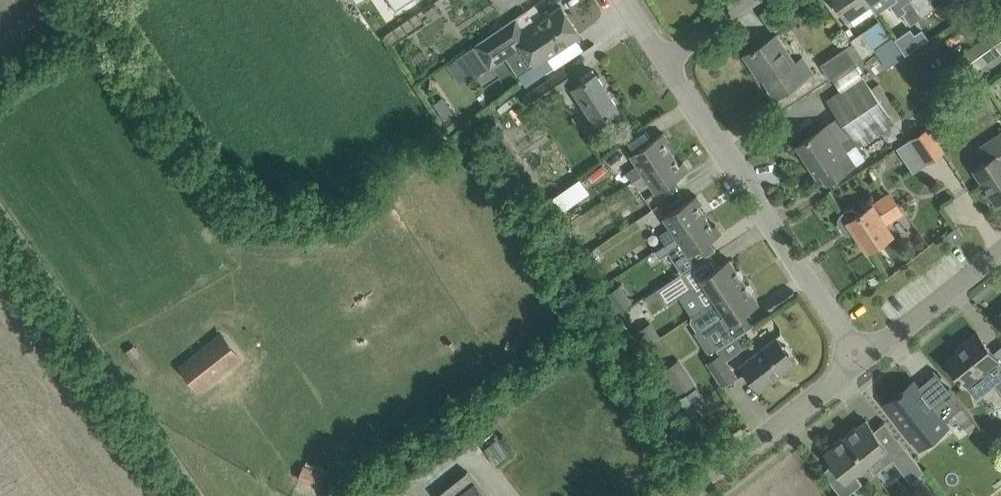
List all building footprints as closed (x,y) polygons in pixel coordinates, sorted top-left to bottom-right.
[(409,0),(390,0),(396,9),(409,0)] [(869,0),(836,0),(847,17),(870,1),(869,0)] [(912,23),(923,15),(913,0),(908,0),(900,6),(912,23)] [(923,15),(936,7),(931,0),(913,0),(923,15)] [(489,66),(506,54),(518,74),(535,64),(581,33),(562,5),(542,19),(540,16),(523,27),(516,16),(490,33),(475,44),(489,66)] [(928,37),(919,23),(894,38),(903,53),(928,37)] [(979,68),(1000,53),(1000,23),(965,48),(979,68)] [(852,39),(863,56),(876,48),(864,30),(852,39)] [(752,49),(753,51),(749,54),(776,95),(812,71),(803,58),(796,63),(777,35),(757,48),(756,46),(752,49)] [(821,63),(831,78),(858,60),(848,45),(821,63)] [(524,95),(531,107),(572,80),(565,69),(524,95)] [(575,87),(596,120),(585,128),(591,138),(608,127),(602,118),(619,107),(597,72),(575,87)] [(821,171),(828,182),(854,164),(848,154),(896,121),(872,86),(834,111),(849,134),(838,141),(827,124),(798,144),(818,174),(821,171)] [(912,138),(928,161),(945,149),(928,127),(912,138)] [(978,146),(986,158),(974,165),(998,201),(1000,199),(1000,130),(978,146)] [(628,172),(633,179),(673,152),(666,142),(670,140),(664,131),(631,153),(639,164),(628,172)] [(633,179),(638,187),(649,180),(657,191),(689,169),(684,161),(680,163),(673,152),(633,179)] [(903,211),(890,192),(861,211),(856,208),(850,207),(846,209),(843,211),(842,212),(839,216),(838,221),(840,226),(842,229),(846,232),(851,233),(856,232),(868,250),(893,234),(886,222),(903,211)] [(661,234),(666,242),(706,216),(699,205),(702,203),(697,194),(664,216),(672,227),(661,234)] [(706,216),(666,242),(671,250),(682,243),(689,254),(722,232),(716,224),(713,226),(706,216)] [(948,232),(955,241),(964,234),(957,225),(948,232)] [(692,286),(706,306),(745,280),(730,258),(703,277),(695,265),(683,273),(683,272),(658,289),(667,303),(692,286)] [(745,280),(706,306),(689,317),(700,334),(704,332),(715,351),(730,342),(728,339),(739,332),(731,320),(759,302),(745,280)] [(181,364),(201,390),(243,357),(223,331),(181,364)] [(947,360),(959,376),(966,384),(966,385),(968,384),(977,397),(995,383),(1000,390),(1000,362),(999,360),(994,352),(990,347),(978,331),(964,342),(966,345),(959,351),(947,360)] [(741,364),(761,389),(776,377),(774,376),(780,371),(781,373),(797,361),(777,336),(741,364)] [(709,362),(723,384),(737,375),(722,353),(709,362)] [(661,370),(679,397),(698,385),(680,358),(661,370)] [(904,386),(884,401),(921,448),(952,423),(947,417),(962,404),(952,391),(934,405),(919,384),(908,392),(904,386)] [(970,416),(962,422),(970,432),(978,426),(970,416)] [(848,434),(846,435),(864,458),(868,463),(875,472),(888,462),(893,457),(894,459),(911,480),(924,470),(907,448),(907,447),(898,436),(887,445),(875,429),(867,419),(864,421),(858,426),(853,425),(849,428),(848,434)] [(826,451),(846,478),(835,486),(843,495),(846,495),(864,482),(856,473),(868,463),(864,458),(846,435),(826,451)] [(316,484),(321,470),(302,462),(296,475),(316,484)] [(469,470),(437,495),(489,495),(469,470)]
